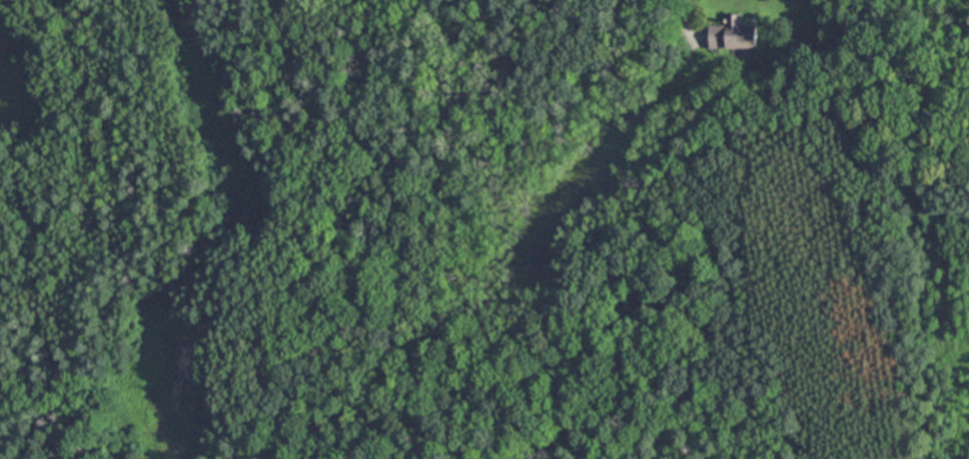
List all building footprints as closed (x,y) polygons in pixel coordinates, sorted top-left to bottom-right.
[(741,16),(741,26),(757,26),(757,46),(727,46),(727,51),(710,51),(710,27),(726,27),(726,16),(741,16)]
